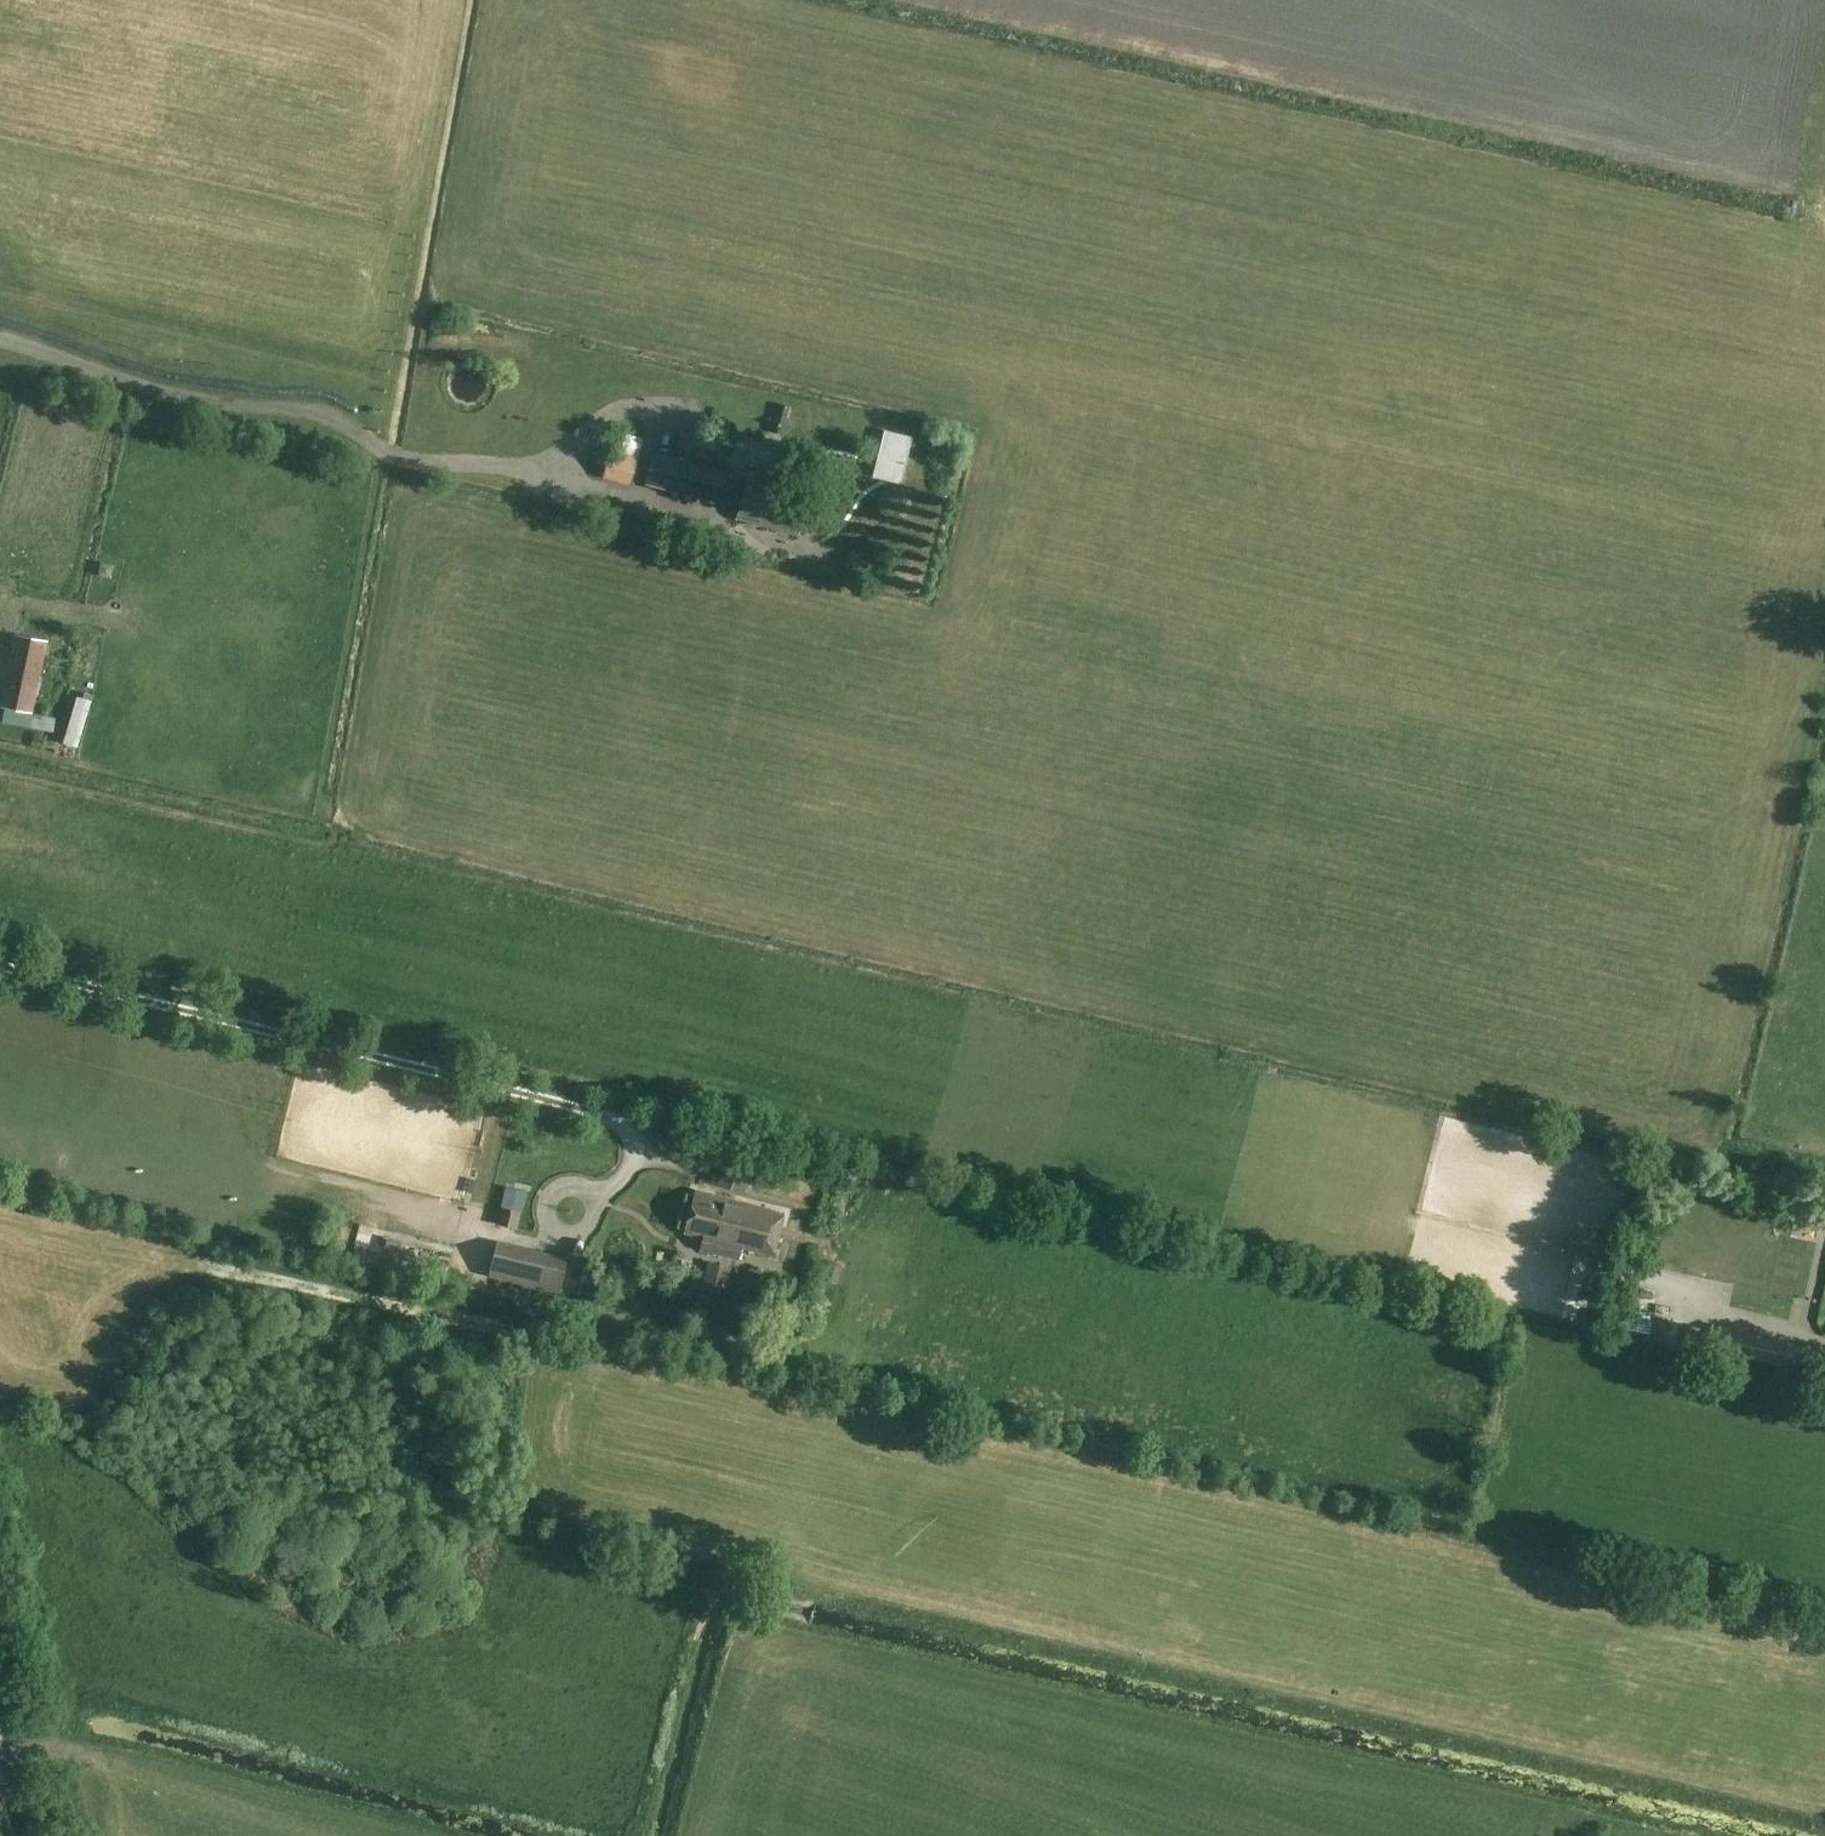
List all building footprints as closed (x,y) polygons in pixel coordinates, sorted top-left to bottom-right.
[(891,432),(880,479),(901,484),(913,437),(891,432)] [(639,458),(610,450),(602,477),(631,485),(639,458)] [(806,504),(718,482),(721,470),(702,465),(661,453),(653,480),(713,497),(714,496),(741,503),(737,518),(777,530),(779,525),(798,530),(806,504)] [(5,708),(31,714),(47,642),(21,636),(5,708)] [(56,716),(33,711),(30,725),(53,730),(56,716)] [(506,1187),(498,1222),(516,1226),(520,1211),(522,1212),(526,1191),(506,1187)] [(696,1192),(686,1234),(775,1257),(786,1214),(696,1192)] [(560,1291),(568,1258),(540,1251),(538,1256),(496,1246),(489,1274),(560,1291)] [(667,1247),(666,1262),(686,1262),(686,1248),(667,1247)] [(1707,1330),(1687,1325),(1685,1336),(1704,1341),(1707,1330)]
